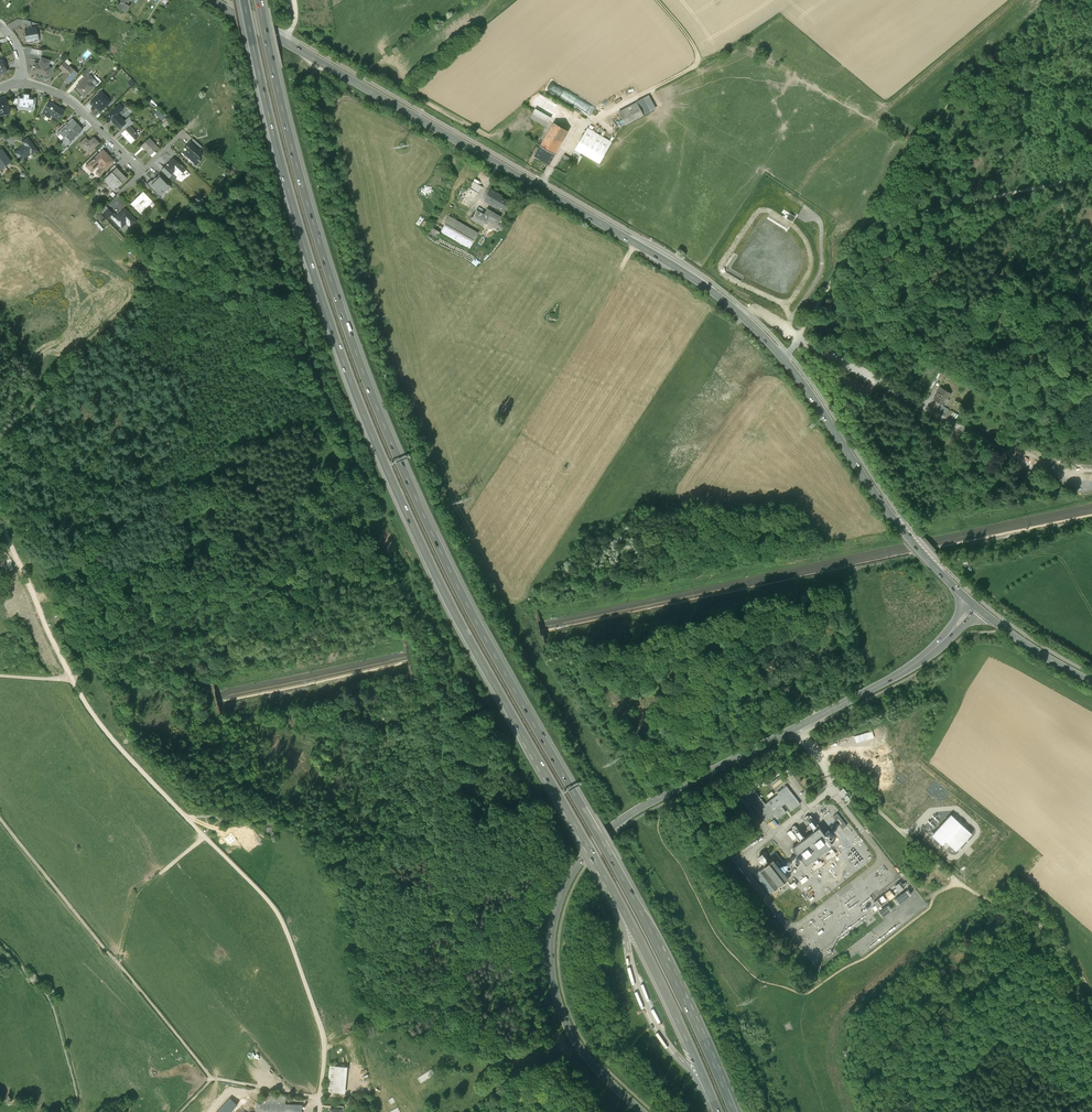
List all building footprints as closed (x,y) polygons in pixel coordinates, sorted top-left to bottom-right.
[(129,6),(126,5),(120,1),(117,8),(125,12),(129,6)] [(25,30),(26,41),(33,40),(34,42),(38,41),(36,26),(28,28),(28,30),(25,30)] [(34,62),(32,71),(48,76),(51,68),(48,67),(50,60),(40,57),(38,64),(34,62)] [(60,77),(68,84),(77,73),(68,65),(64,62),(64,61),(58,67),(64,73),(60,77)] [(82,74),(85,77),(88,73),(93,69),(90,66),(82,74)] [(75,88),(84,96),(97,83),(88,73),(85,77),(77,84),(78,85),(75,88)] [(90,102),(99,112),(101,110),(106,106),(111,101),(102,92),(90,102)] [(22,97),(18,97),(18,98),(17,106),(17,110),(35,110),(35,103),(36,98),(30,98),(30,95),(22,94),(22,97)] [(6,96),(0,98),(0,100),(0,115),(5,113),(6,115),(11,113),(6,96)] [(655,109),(648,97),(638,103),(644,115),(655,109)] [(49,102),(42,114),(49,118),(51,116),(59,120),(64,111),(49,102)] [(644,115),(638,103),(618,113),(625,125),(644,115)] [(119,129),(126,123),(124,121),(117,114),(122,109),(123,108),(119,104),(105,117),(109,121),(110,120),(119,129)] [(550,118),(533,109),(528,118),(544,127),(550,118)] [(155,114),(161,120),(165,117),(159,110),(155,114)] [(62,139),(65,137),(77,124),(72,119),(68,123),(67,122),(65,124),(66,125),(57,133),(59,136),(58,137),(61,140),(62,139)] [(83,130),(77,124),(65,137),(70,142),(77,136),(78,136),(80,134),(79,133),(83,130)] [(541,147),(554,154),(567,131),(554,124),(541,147)] [(122,134),(131,143),(138,137),(129,127),(122,134)] [(611,142),(587,128),(573,152),(579,155),(580,153),(599,163),(611,142)] [(85,138),(79,144),(88,154),(99,143),(93,137),(89,141),(85,138)] [(25,145),(15,153),(20,160),(23,158),(24,159),(37,150),(28,138),(22,142),(25,145)] [(150,155),(158,148),(149,138),(141,146),(150,155)] [(191,142),(181,152),(194,164),(198,160),(200,162),(201,161),(199,159),(205,151),(202,148),(200,151),(191,142)] [(535,157),(549,164),(554,154),(541,147),(535,157)] [(114,161),(103,149),(86,166),(91,172),(99,165),(102,168),(96,173),(99,177),(114,161)] [(0,151),(0,170),(11,162),(2,150),(0,151)] [(168,164),(173,158),(168,153),(162,159),(168,164)] [(174,158),(164,167),(171,174),(175,171),(179,176),(185,170),(174,158)] [(103,180),(114,191),(117,189),(118,187),(127,179),(116,168),(112,172),(103,180)] [(150,180),(147,184),(159,196),(170,186),(159,175),(152,181),(150,180)] [(473,182),(470,188),(478,193),(482,187),(473,182)] [(502,196),(490,189),(487,195),(488,196),(486,201),(505,212),(508,207),(506,206),(509,202),(501,197),(502,196)] [(143,192),(130,204),(140,214),(152,201),(143,192)] [(117,216),(114,213),(112,215),(114,218),(112,219),(121,228),(127,223),(130,227),(137,221),(125,209),(117,216)] [(484,214),(477,210),(472,219),(483,225),(487,219),(496,225),(500,216),(487,209),(484,214)] [(478,233),(450,216),(441,231),(470,248),(478,233)] [(441,232),(431,226),(427,233),(437,239),(441,232)] [(939,387),(933,399),(945,406),(952,394),(939,387)] [(853,742),(868,738),(866,731),(851,736),(853,742)] [(783,781),(781,778),(772,785),(774,788),(783,781)] [(754,790),(745,797),(764,822),(774,815),(777,819),(786,812),(781,806),(785,803),(791,810),(800,803),(786,785),(777,793),(778,794),(765,804),(754,790)] [(847,825),(837,813),(833,816),(842,829),(847,825)] [(951,814),(931,834),(942,845),(945,841),(956,850),(972,833),(951,814)] [(802,840),(792,848),(806,865),(833,844),(819,827),(818,828),(811,819),(808,821),(815,830),(805,838),(798,829),(795,831),(802,840)] [(796,838),(790,830),(787,833),(793,840),(796,838)] [(761,837),(751,845),(752,847),(763,839),(761,837)] [(836,854),(834,850),(825,857),(827,859),(831,856),(832,857),(836,854)] [(765,867),(759,871),(775,890),(781,885),(783,887),(785,885),(784,883),(788,879),(785,876),(787,874),(785,871),(786,871),(785,870),(787,869),(786,869),(787,868),(788,867),(789,867),(790,866),(791,865),(790,864),(790,863),(788,863),(787,863),(787,864),(787,865),(786,865),(784,866),(782,867),(782,866),(779,868),(773,860),(772,861),(770,859),(768,861),(770,863),(768,865),(766,862),(766,860),(763,856),(758,860),(761,864),(764,865),(765,867)] [(823,864),(821,860),(811,867),(814,870),(818,866),(819,867),(823,864)] [(801,881),(804,884),(809,879),(807,876),(801,881)] [(902,883),(900,881),(895,885),(897,887),(893,890),(895,892),(898,889),(899,891),(904,886),(903,885),(906,883),(905,881),(902,883)] [(894,896),(890,890),(885,893),(890,899),(894,896)] [(910,895),(906,890),(895,898),(899,903),(910,895)] [(875,905),(873,907),(875,910),(877,909),(876,908),(877,907),(877,908),(879,907),(880,908),(882,907),(880,906),(883,903),(882,902),(884,900),(884,901),(886,899),(882,895),(879,897),(881,899),(880,900),(879,898),(873,902),(875,905)] [(890,910),(887,905),(879,911),(883,916),(890,910)] [(823,964),(838,954),(834,948),(818,957),(820,959),(821,958),(822,961),(822,962),(823,964)] [(331,1065),(329,1091),(347,1093),(349,1067),(331,1065)] [(306,1103),(288,1103),(289,1095),(264,1094),(264,1102),(260,1102),(259,1111),(305,1111),(306,1103)]
